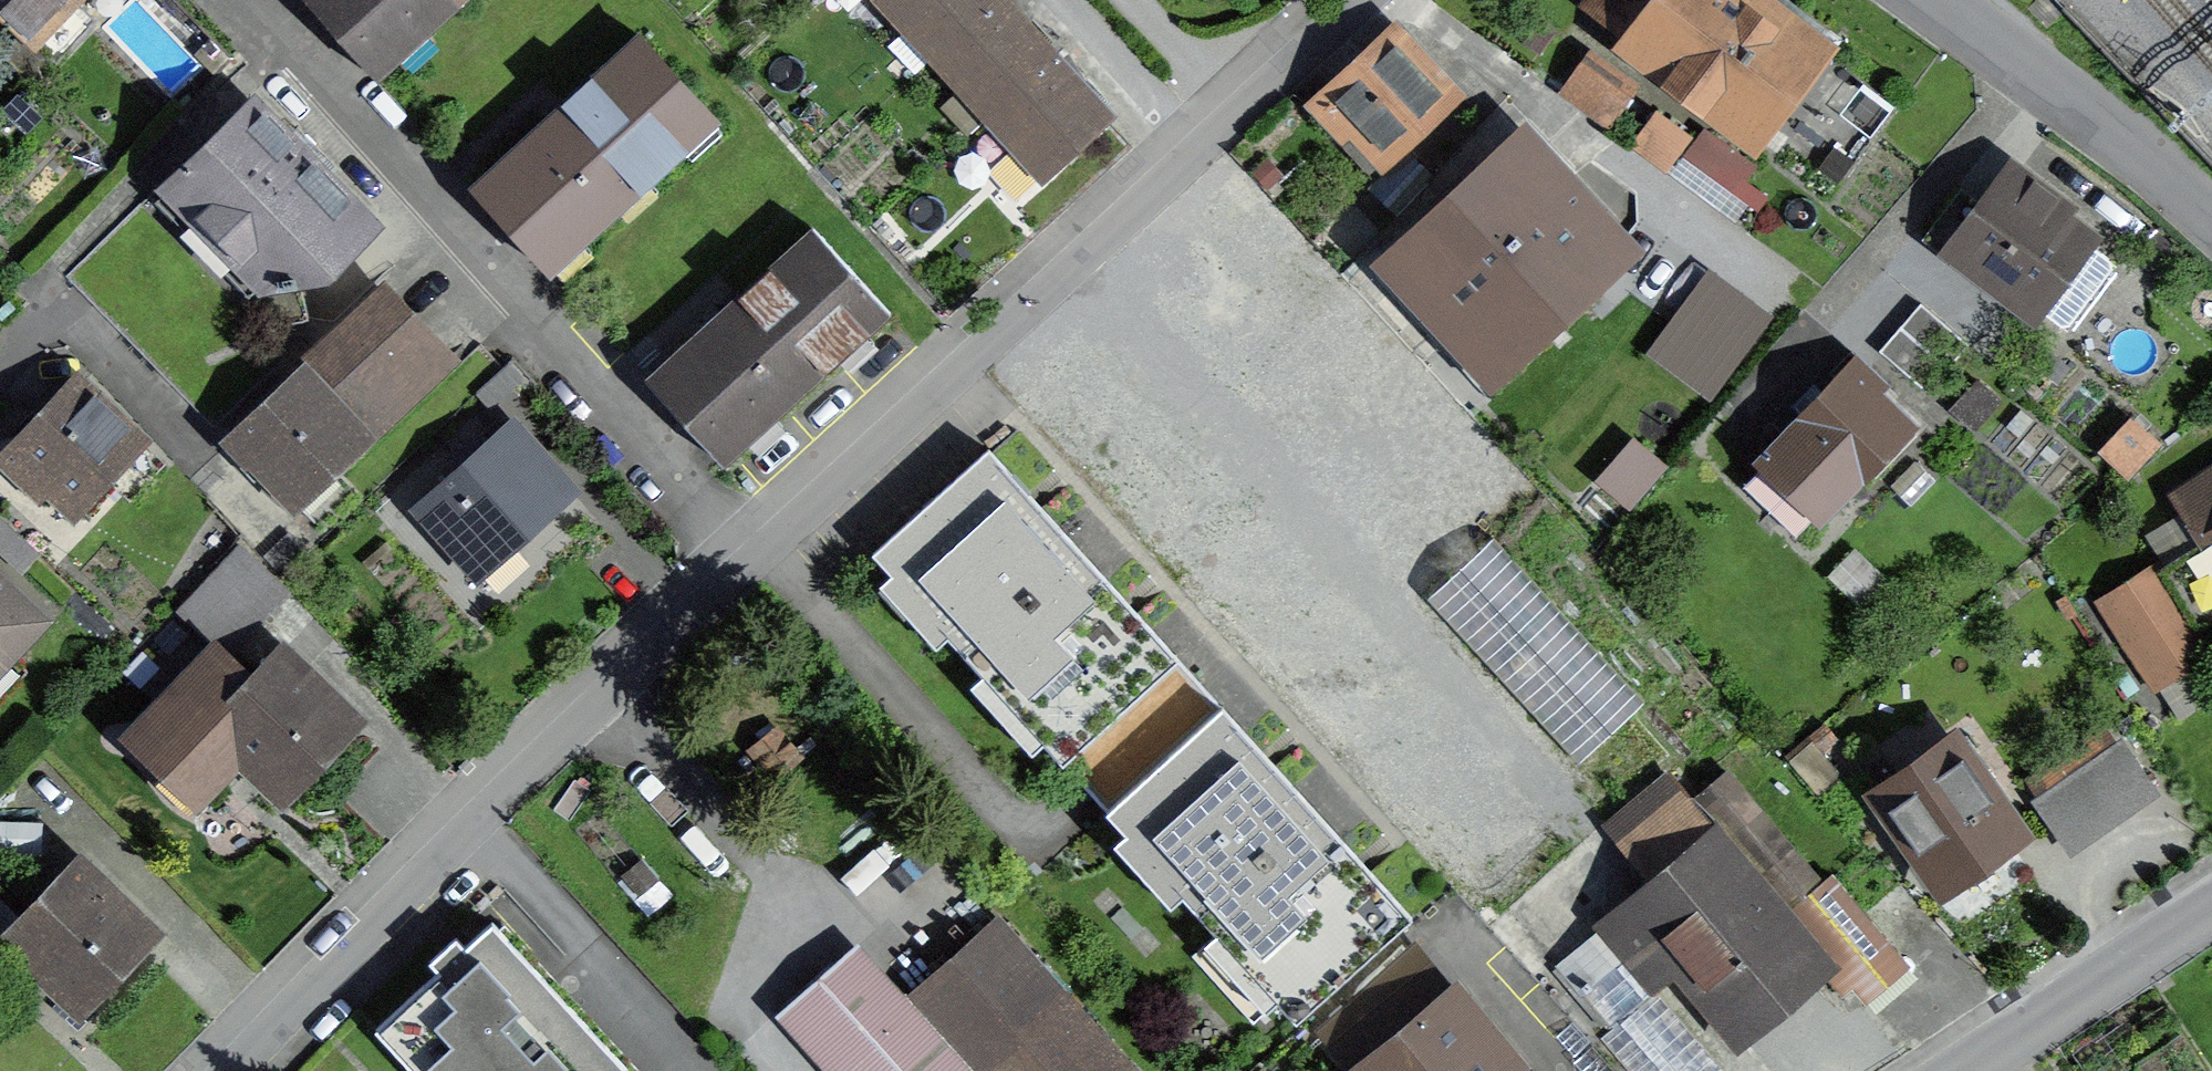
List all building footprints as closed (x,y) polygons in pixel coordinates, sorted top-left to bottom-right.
[(71,0),(0,0),(0,7),(56,59),(89,24),(68,4),(71,0)] [(462,0),(306,0),(376,78),(462,0)] [(997,0),(885,0),(911,27),(914,23),(940,52),(997,0)] [(1053,58),(1000,0),(997,0),(940,52),(936,56),(965,86),(969,82),(995,111),(1053,58)] [(1759,129),(1814,57),(1740,0),(1589,0),(1759,129)] [(1315,112),(1369,169),(1444,98),(1412,64),(1422,55),(1400,32),(1315,112)] [(552,271),(716,122),(639,37),(475,186),(552,271)] [(1051,171),(1108,118),(1053,58),(995,111),(991,115),(1020,146),(1025,142),(1051,171)] [(1631,97),(1585,62),(1562,92),(1608,127),(1631,97)] [(323,272),(370,225),(326,180),(339,167),(298,126),(285,139),(253,107),(174,185),(268,279),(323,272)] [(1656,114),(1632,146),(1663,170),(1687,138),(1656,114)] [(1454,334),(1488,370),(1624,245),(1524,136),(1376,272),(1442,345),(1454,334)] [(1958,248),(2066,330),(2116,264),(2046,211),(2056,197),(2018,169),(1988,209),(1961,189),(1922,240),(1949,260),(1958,248)] [(724,462),(888,313),(813,231),(649,380),(724,462)] [(1709,273),(1649,356),(1704,396),(1764,313),(1709,273)] [(294,503),(447,361),(386,296),(228,443),(247,463),(252,458),(294,503)] [(1921,304),(1880,351),(1927,392),(1968,345),(1921,304)] [(1742,483),(1800,538),(1908,427),(1878,399),(1889,387),(1861,360),(1742,483)] [(105,478),(141,441),(77,382),(2,461),(37,493),(47,483),(76,510),(78,507),(89,517),(116,488),(105,478)] [(512,544),(572,490),(512,425),(487,447),(478,437),(454,459),(463,469),(421,507),(495,589),(527,560),(512,544)] [(1638,447),(1611,478),(1636,500),(1664,469),(1638,447)] [(873,554),(966,656),(1081,552),(988,450),(873,554)] [(2178,496),(2208,540),(2211,537),(2211,473),(2178,496)] [(0,518),(0,549),(25,572),(29,568),(95,630),(107,617),(0,518)] [(1427,599),(1580,763),(1646,702),(1493,538),(1427,599)] [(241,547),(181,611),(210,638),(225,622),(240,636),(286,588),(241,547)] [(966,656),(1063,763),(1178,659),(1081,552),(966,656)] [(2098,596),(2155,683),(2210,648),(2154,560),(2098,596)] [(38,620),(0,584),(0,701),(28,672),(8,653),(38,620)] [(285,791),(352,721),(281,653),(251,684),(216,651),(134,736),(168,768),(178,758),(204,783),(239,747),(285,791)] [(1105,810),(1198,912),(1313,808),(1220,706),(1105,810)] [(777,733),(755,751),(774,774),(796,756),(777,733)] [(1867,776),(1943,883),(2017,831),(1968,762),(1980,754),(1967,736),(1917,771),(1903,751),(1867,776)] [(2119,746),(2096,762),(2129,810),(2152,794),(2119,746)] [(1748,1027),(1818,967),(1843,996),(1897,950),(1832,874),(1821,883),(1729,775),(1693,804),(1668,774),(1610,823),(1659,880),(1602,928),(1553,970),(1606,1031),(1600,1036),(1630,1070),(1721,1070),(1723,1069),(1656,991),(1692,961),(1748,1027)] [(1198,912),(1295,1019),(1411,915),(1313,808),(1198,912)] [(82,1002),(149,932),(78,864),(11,934),(82,1002)] [(0,904),(0,931),(13,917),(0,904)] [(414,1070),(559,1070),(597,1036),(492,923),(376,1030),(414,1070)] [(1000,926),(918,998),(983,1070),(1129,1070),(1000,926)] [(918,998),(892,1021),(838,960),(777,1013),(828,1070),(983,1070),(918,998)] [(1385,1057),(1421,1027),(1382,980),(1324,1028),(1359,1070),(1367,1070),(1385,1057)] [(1397,1070),(1509,1070),(1451,1002),(1421,1027),(1385,1057),(1397,1070)] [(597,1036),(559,1070),(630,1070),(597,1036)]
